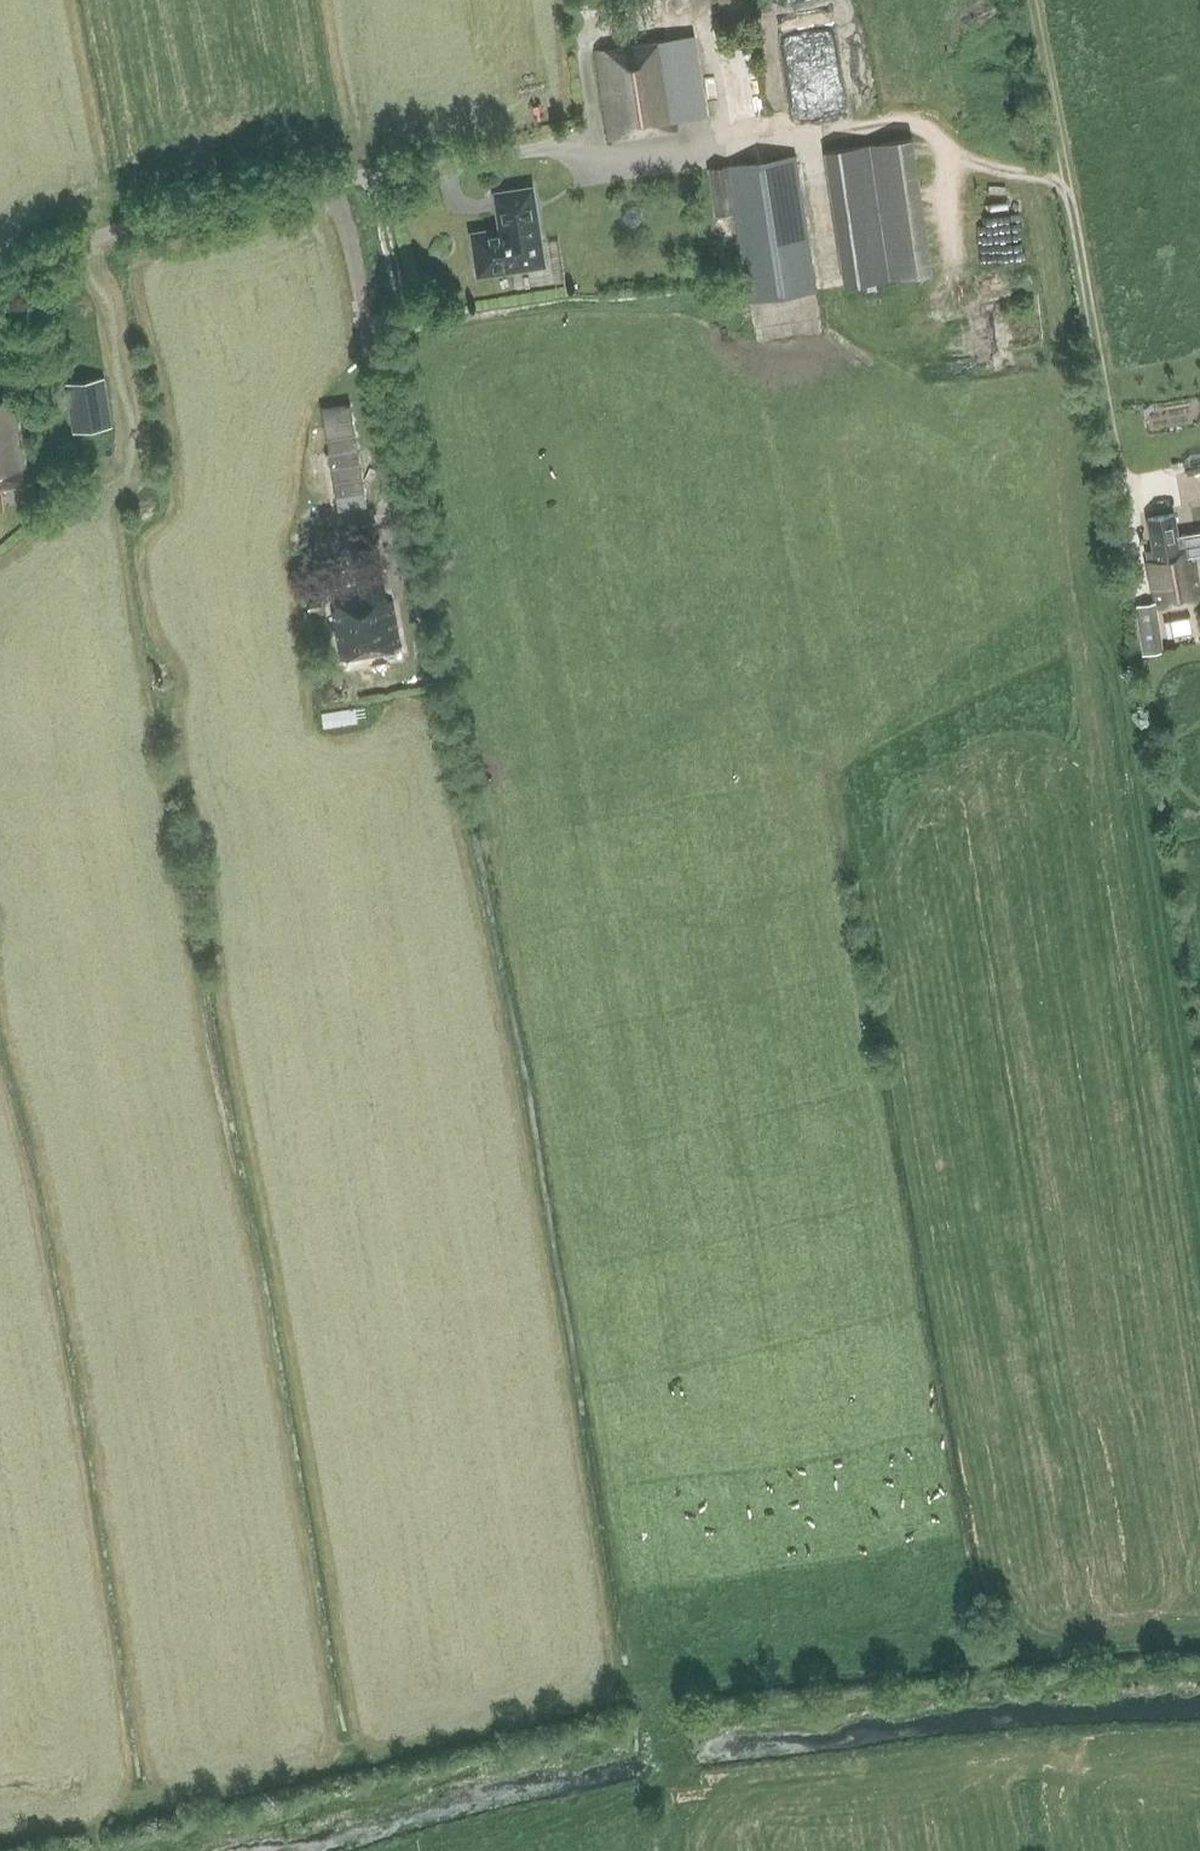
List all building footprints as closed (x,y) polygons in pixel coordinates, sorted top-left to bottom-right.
[(609,139),(610,139),(677,129),(676,122),(706,117),(695,36),(596,50),(609,139)] [(918,134),(828,145),(847,283),(936,271),(918,134)] [(748,301),(817,290),(795,154),(707,168),(714,212),(734,209),(748,301)] [(542,264),(531,190),(497,195),(503,231),(474,235),(480,273),(542,264)] [(952,355),(971,355),(972,328),(953,328),(952,355)] [(65,383),(72,431),(112,425),(104,376),(65,383)] [(29,482),(14,393),(0,396),(0,488),(29,482)] [(1150,529),(1153,549),(1148,550),(1149,561),(1148,561),(1156,608),(1199,601),(1199,589),(1193,546),(1179,548),(1174,513),(1148,517),(1150,529)] [(333,614),(342,662),(402,650),(393,602),(388,603),(382,573),(357,577),(362,599),(335,603),(337,613),(333,614)] [(320,597),(307,600),(308,611),(322,609),(320,597)] [(1135,605),(1143,654),(1162,651),(1154,602),(1135,605)]
